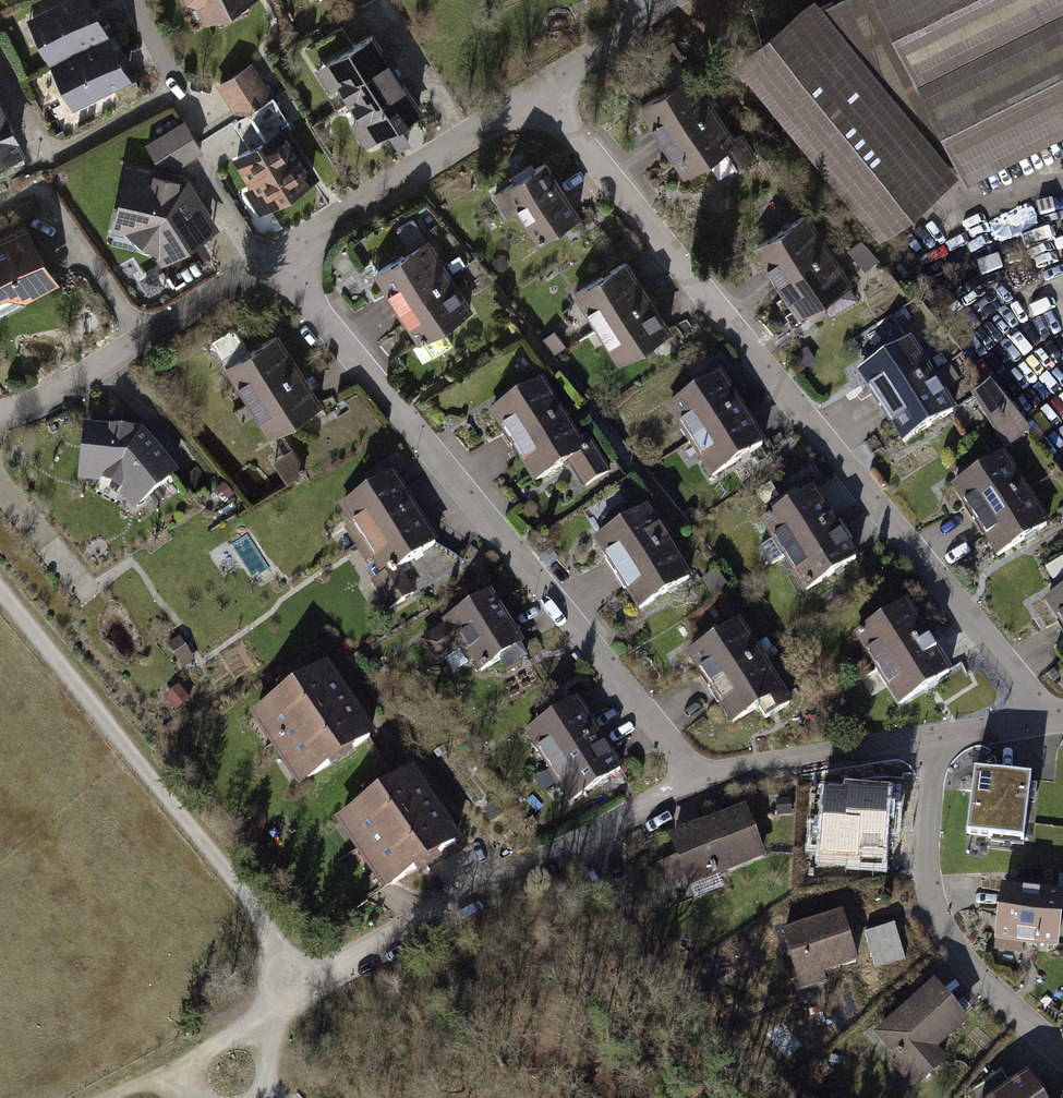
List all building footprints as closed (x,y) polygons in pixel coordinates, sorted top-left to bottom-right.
[(53,57),(105,31),(89,0),(69,0),(33,18),(53,57)] [(201,25),(252,0),(188,0),(201,25)] [(733,66),(871,241),(958,175),(870,0),(843,0),(821,13),(814,3),(733,66)] [(1062,133),(1062,0),(870,0),(958,175),(963,184),(1062,133)] [(424,110),(373,33),(310,71),(324,93),(332,88),(353,121),(345,126),(360,150),(385,134),(408,120),(424,110)] [(108,38),(56,64),(75,103),(127,77),(108,38)] [(268,96),(246,62),(211,85),(232,118),(268,96)] [(700,73),(645,108),(691,179),(715,163),(726,180),(764,156),(750,134),(742,139),(700,73)] [(0,88),(0,172),(34,155),(0,88)] [(300,122),(280,91),(270,98),(233,121),(229,123),(246,150),(228,162),(246,190),(236,196),(253,223),(317,182),(285,132),(300,122)] [(178,120),(138,147),(157,174),(123,166),(109,231),(121,234),(153,258),(158,265),(214,228),(180,179),(162,175),(198,150),(178,120)] [(506,191),(540,248),(589,219),(555,162),(506,191)] [(821,217),(763,250),(803,321),(827,307),(835,319),(868,300),(821,217)] [(406,253),(371,272),(412,344),(467,313),(412,218),(392,229),(406,253)] [(35,227),(0,246),(0,321),(3,327),(33,311),(30,306),(67,286),(35,227)] [(635,261),(579,295),(623,369),(680,336),(635,261)] [(966,411),(902,314),(872,334),(889,361),(867,375),(913,445),(966,411)] [(570,346),(557,331),(546,342),(559,356),(570,346)] [(219,369),(265,442),(319,407),(273,335),(219,369)] [(816,360),(811,352),(799,359),(804,368),(816,360)] [(726,374),(670,408),(714,481),(770,447),(726,374)] [(553,382),(499,415),(543,487),(565,473),(580,497),(619,473),(604,450),(597,454),(553,382)] [(996,385),(976,399),(1012,448),(1031,434),(996,385)] [(176,481),(140,436),(79,429),(73,484),(98,487),(94,495),(115,507),(120,501),(132,516),(176,481)] [(299,449),(279,461),(294,485),(313,473),(299,449)] [(956,489),(1001,562),(1057,527),(1012,455),(956,489)] [(447,545),(402,474),(348,508),(393,578),(374,590),(386,609),(418,589),(406,570),(447,545)] [(821,487),(764,524),(811,595),(867,558),(821,487)] [(611,533),(599,540),(649,617),(704,582),(654,505),(644,512),(636,501),(604,522),(611,533)] [(1062,620),(1062,595),(1052,602),(1062,620)] [(522,646),(492,600),(424,643),(438,664),(464,647),(481,673),(522,646)] [(906,606),(859,635),(901,704),(949,675),(906,606)] [(751,627),(696,659),(735,727),(766,709),(773,721),(797,707),(773,666),(785,659),(775,641),(763,648),(751,627)] [(185,638),(169,649),(184,670),(200,660),(185,638)] [(372,739),(323,668),(308,678),(303,670),(280,686),(285,694),(262,710),(310,781),(372,739)] [(194,701),(184,688),(167,702),(178,715),(194,701)] [(620,769),(576,700),(528,731),(573,799),(620,769)] [(995,774),(974,771),(965,833),(995,838),(996,835),(1023,839),(1031,779),(995,774)] [(455,842),(411,775),(391,788),(388,784),(366,798),(369,802),(343,820),(387,887),(455,842)] [(890,802),(826,797),(821,861),(853,863),(853,853),(886,855),(890,802)] [(793,804),(777,806),(778,817),(794,816),(793,804)] [(746,810),(672,839),(679,859),(657,867),(666,889),(688,880),(696,900),(725,889),(719,875),(765,857),(746,810)] [(1020,874),(1020,885),(1041,884),(1040,873),(1020,874)] [(1062,899),(1003,892),(995,954),(1022,957),(1023,948),(1056,952),(1062,899)] [(841,916),(780,934),(799,998),(826,990),(823,980),(857,970),(841,916)] [(899,926),(862,937),(873,974),(910,963),(899,926)] [(968,1027),(933,987),(874,1037),(919,1089),(947,1065),(937,1053),(968,1027)] [(1044,1088),(1029,1067),(1004,1084),(983,1097),(1049,1097),(1044,1088)]
